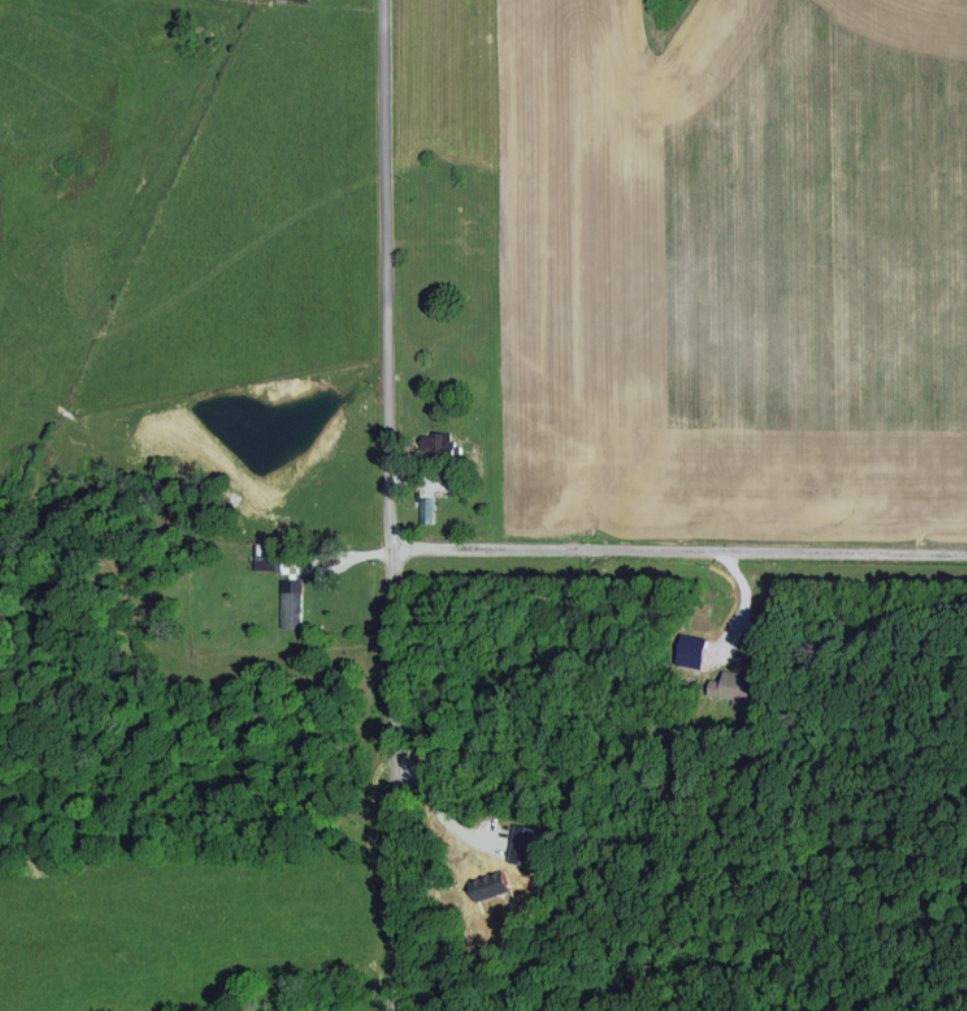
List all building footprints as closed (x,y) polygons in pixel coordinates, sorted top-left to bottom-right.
[(438,447),(453,451),(456,441),(441,437),(438,447)] [(283,626),(301,626),(302,591),(284,591),(283,626)] [(736,696),(734,706),(752,708),(755,681),(748,680),(749,672),(725,669),(724,680),(711,679),(709,693),(736,696)]
